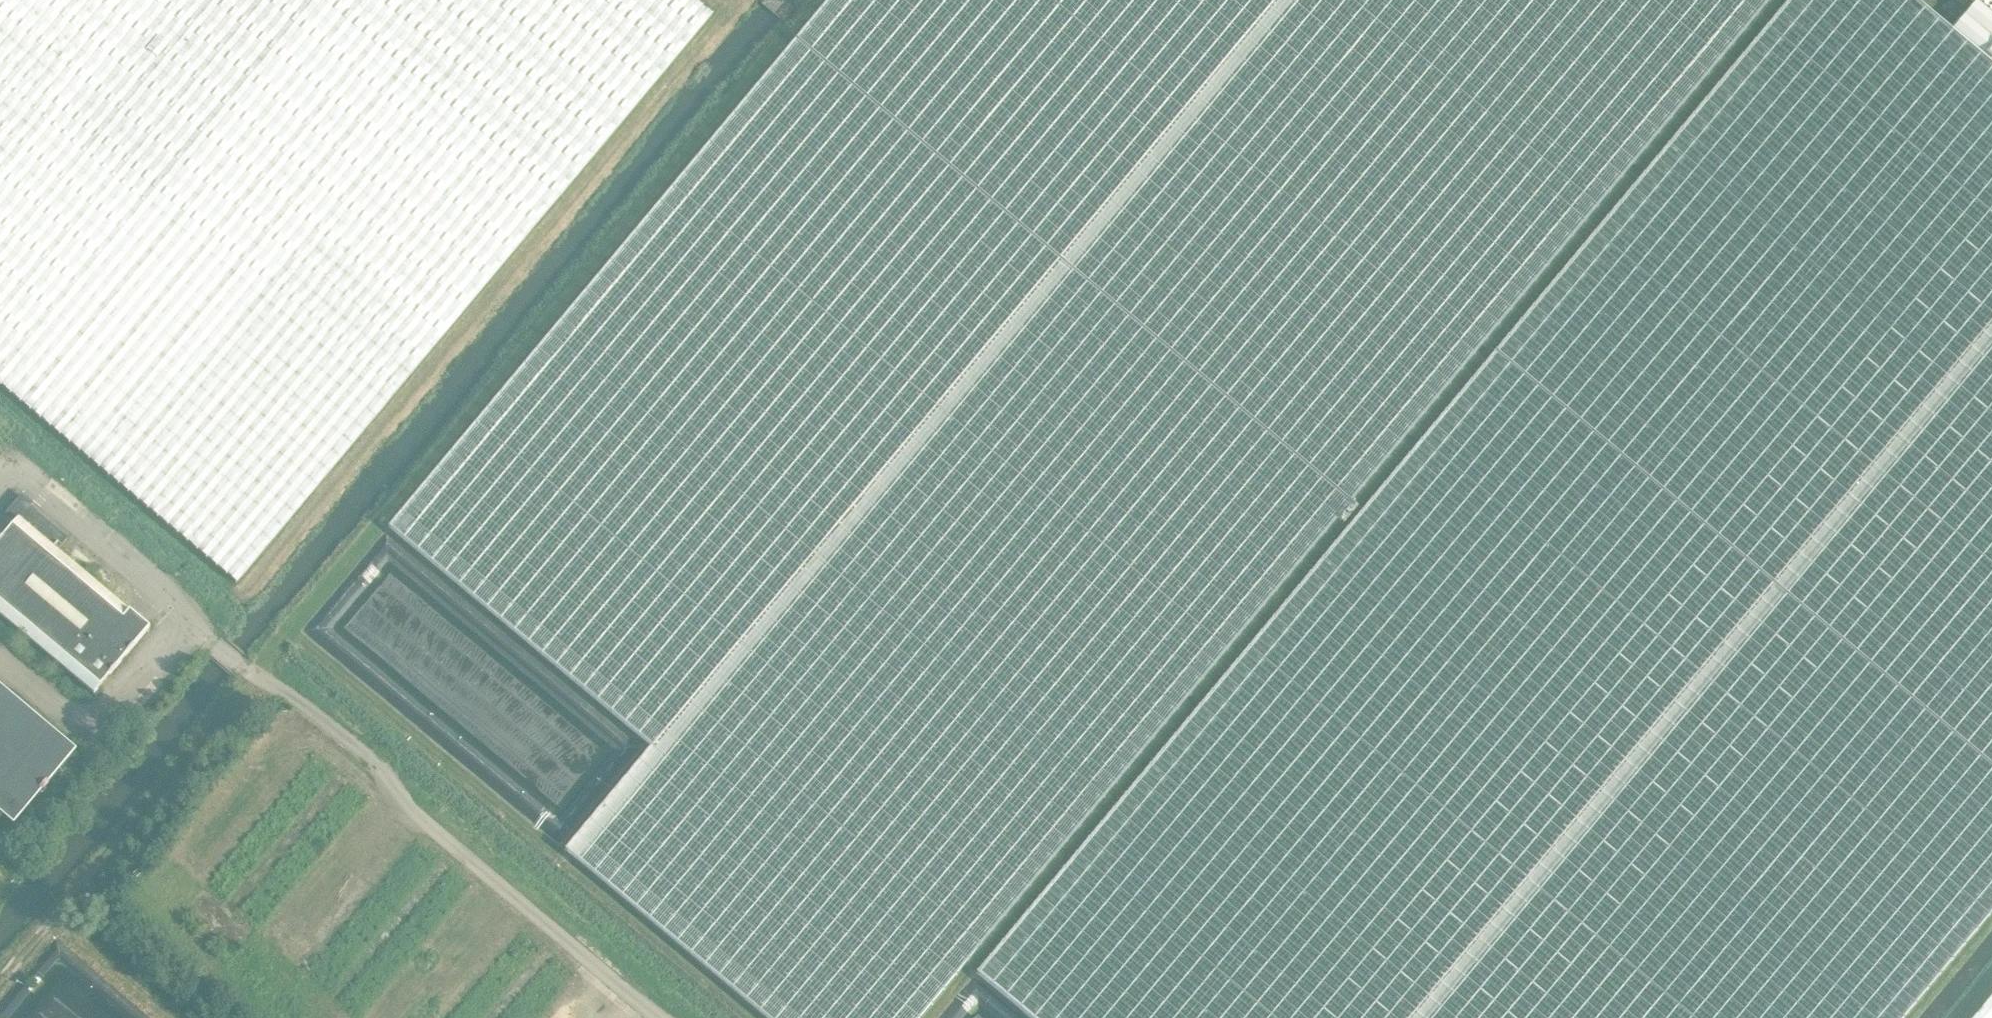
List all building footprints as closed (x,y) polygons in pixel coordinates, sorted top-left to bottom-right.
[(238,584),(713,13),(697,0),(0,0),(0,385),(238,584)] [(389,527),(652,746),(566,849),(768,1017),(920,1017),(1770,0),(829,0),(389,527)] [(1951,30),(1915,0),(1789,0),(977,973),(1031,1017),(1903,1017),(1991,911),(1991,64),(1951,30)] [(1951,30),(1991,64),(1991,15),(1976,1),(1951,30)] [(61,555),(58,552),(67,542),(30,510),(34,506),(24,498),(6,519),(15,528),(0,546),(0,615),(95,696),(151,631),(61,555)] [(110,580),(102,589),(113,598),(121,589),(110,580)] [(15,829),(78,755),(0,689),(0,816),(15,829)] [(1975,1017),(1991,1017),(1991,998),(1975,1017)]
